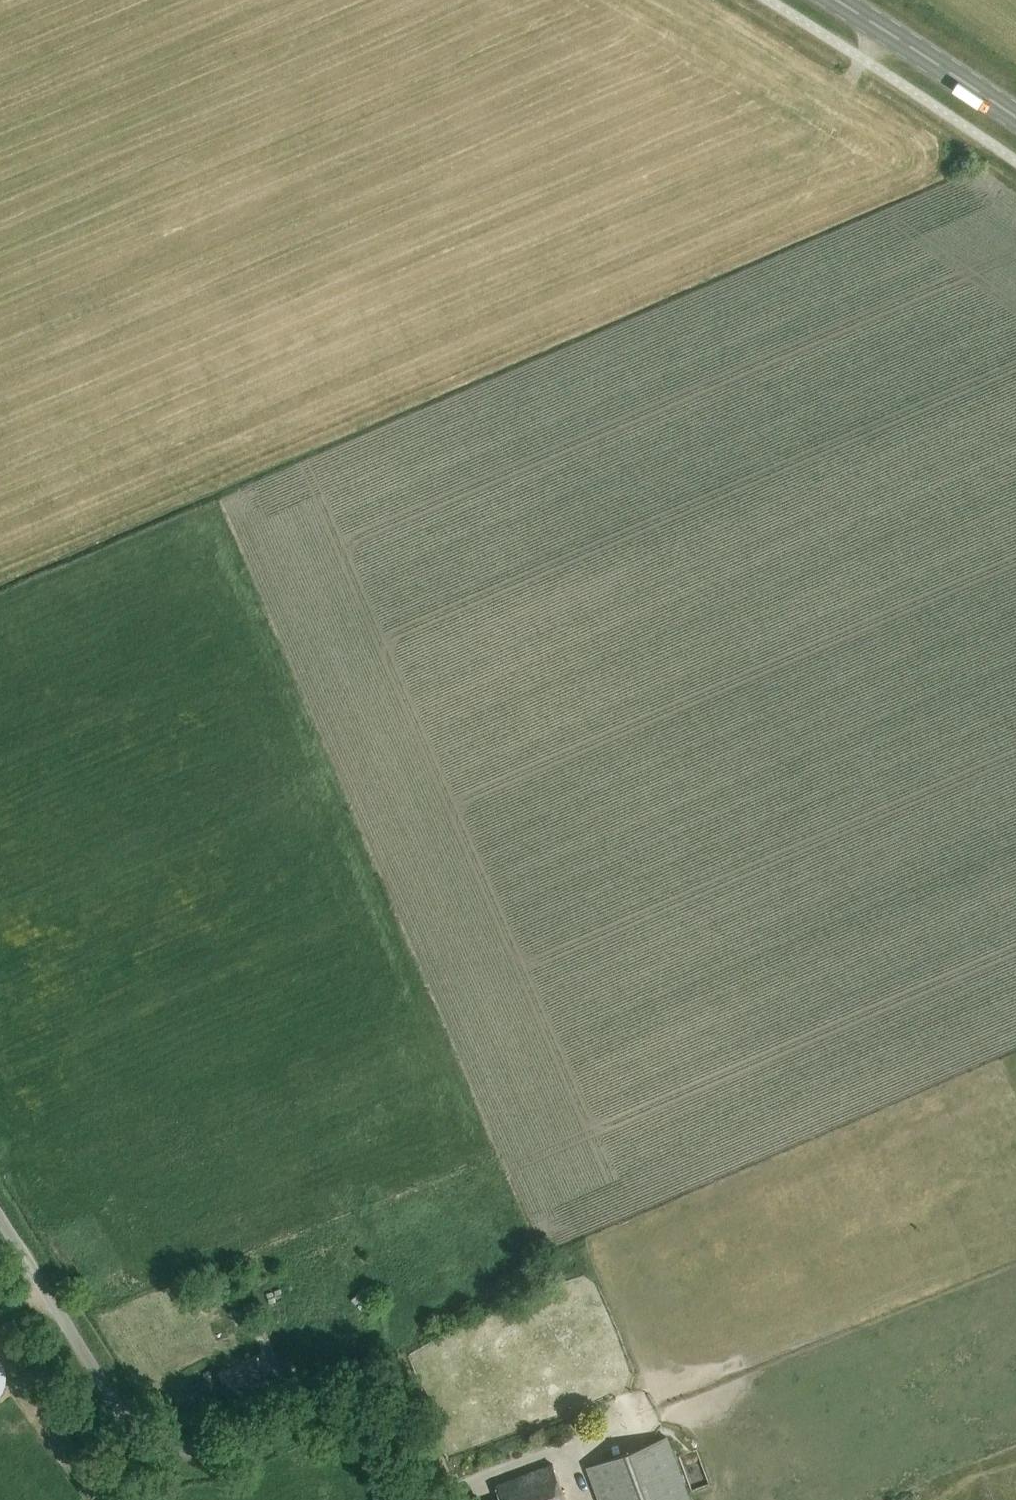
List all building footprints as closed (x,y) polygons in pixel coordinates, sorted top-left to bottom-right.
[(665,1434),(588,1464),(602,1499),(691,1499),(665,1434)] [(553,1463),(497,1484),(503,1499),(567,1499),(553,1463)]
